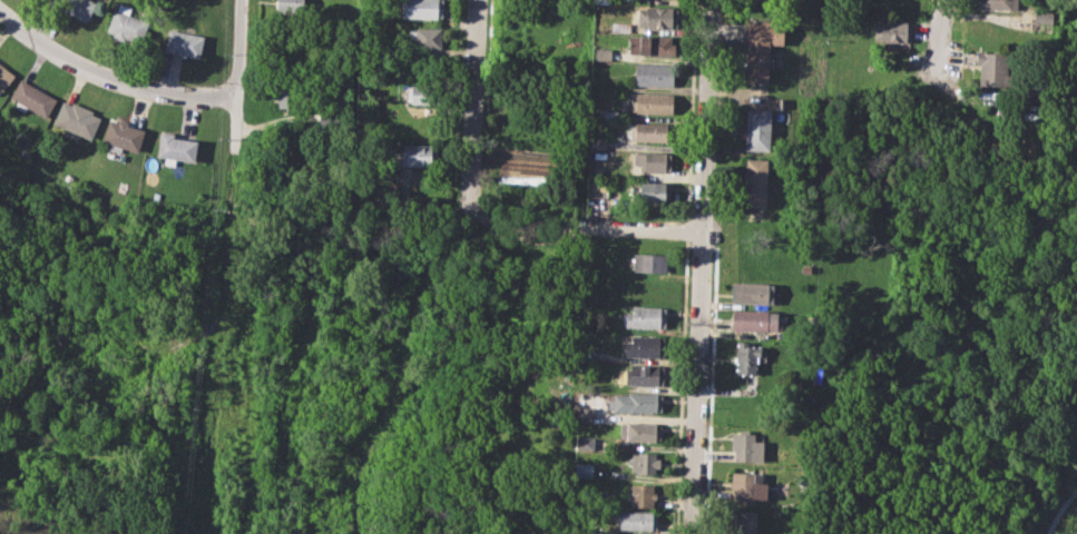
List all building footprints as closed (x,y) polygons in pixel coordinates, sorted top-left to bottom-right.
[(86,21),(57,0),(92,0),(98,4),(86,21)] [(277,8),(278,0),(304,0),(304,9),(277,8)] [(401,18),(402,0),(442,0),(442,19),(401,18)] [(977,8),(977,0),(1017,0),(1017,10),(977,8)] [(102,32),(114,8),(117,9),(120,3),(130,8),(128,13),(151,24),(139,49),(102,32)] [(638,7),(677,8),(676,28),(637,26),(638,7)] [(1034,10),(1052,11),(1051,23),(1032,22),(1034,10)] [(748,20),(770,21),(770,24),(783,24),(783,46),(767,46),(767,82),(747,81),(748,20)] [(875,21),(911,22),(911,40),(874,40),(875,21)] [(611,22),(629,23),(629,33),(610,32),(611,22)] [(408,30),(415,30),(415,26),(441,26),(440,55),(424,55),(425,47),(408,47),(408,30)] [(168,27),(204,34),(198,59),(163,51),(168,27)] [(629,37),(676,39),(675,57),(628,53),(629,37)] [(595,48),(613,49),(611,60),(595,60),(595,48)] [(976,49),(1010,51),(1009,86),(980,85),(981,63),(976,63),(976,49)] [(17,75),(0,98),(0,62),(17,75)] [(635,62),(673,63),(673,86),(635,85),(635,62)] [(11,97),(21,78),(57,98),(47,116),(28,106),(25,112),(13,107),(18,100),(11,97)] [(409,83),(440,85),(440,106),(408,105),(409,83)] [(278,86),(307,87),(306,107),(278,106),(278,86)] [(635,93),(673,95),(673,112),(628,111),(629,100),(635,101),(635,93)] [(53,122),(62,100),(100,116),(91,138),(53,122)] [(745,108),(771,109),(770,149),(744,149),(745,108)] [(603,109),(619,110),(618,119),(603,118),(603,109)] [(102,139),(108,119),(119,121),(120,118),(130,121),(129,125),(145,130),(138,150),(123,145),(120,152),(109,149),(111,142),(102,139)] [(630,122),(672,123),(670,141),(630,140),(630,122)] [(159,130),(175,132),(175,137),(198,140),(195,161),(175,158),(174,166),(164,165),(165,157),(156,156),(159,130)] [(590,137),(606,138),(605,150),(590,149),(590,137)] [(402,144),(437,145),(435,167),(401,165),(402,144)] [(22,147),(32,151),(28,160),(18,156),(22,147)] [(634,151),(670,152),(669,172),(639,171),(639,164),(634,164),(634,151)] [(745,157),(767,158),(766,206),(744,206),(745,157)] [(590,180),(608,181),(607,197),(589,196),(590,180)] [(636,181),(670,182),(669,204),(631,202),(631,187),(636,187),(636,181)] [(635,253),(667,255),(666,273),(634,271),(635,253)] [(734,281),(774,283),(773,305),(733,304),(734,281)] [(631,305),(666,306),(665,328),(625,327),(625,310),(631,312),(631,305)] [(733,309),(777,310),(776,332),(732,330),(733,309)] [(633,335),(666,336),(665,357),(624,355),(625,342),(631,342),(633,335)] [(737,339),(751,339),(751,347),(761,347),(761,356),(755,356),(755,372),(736,372),(737,339)] [(584,348),(599,348),(598,360),(582,360),(584,348)] [(630,364),(664,365),(664,385),(623,384),(624,369),(630,370),(630,364)] [(613,393),(662,394),(660,413),(611,412),(613,393)] [(591,407),(578,407),(578,420),(592,420),(591,407)] [(619,423),(659,424),(659,442),(619,441),(619,423)] [(731,433),(754,433),(754,442),(765,442),(764,462),(730,461),(731,433)] [(625,453),(655,454),(655,459),(659,459),(659,467),(654,466),(654,474),(624,473),(625,453)] [(577,463),(588,463),(588,475),(576,475),(577,463)] [(732,472),(756,473),(756,481),(766,482),(765,497),(753,497),(753,502),(733,501),(734,488),(731,487),(732,472)] [(631,483),(653,483),(653,491),(658,491),(658,500),(653,500),(653,507),(630,506),(631,483)] [(756,511),(755,533),(731,533),(732,510),(756,511)] [(615,512),(657,513),(657,531),(619,530),(620,518),(615,518),(615,512)]
